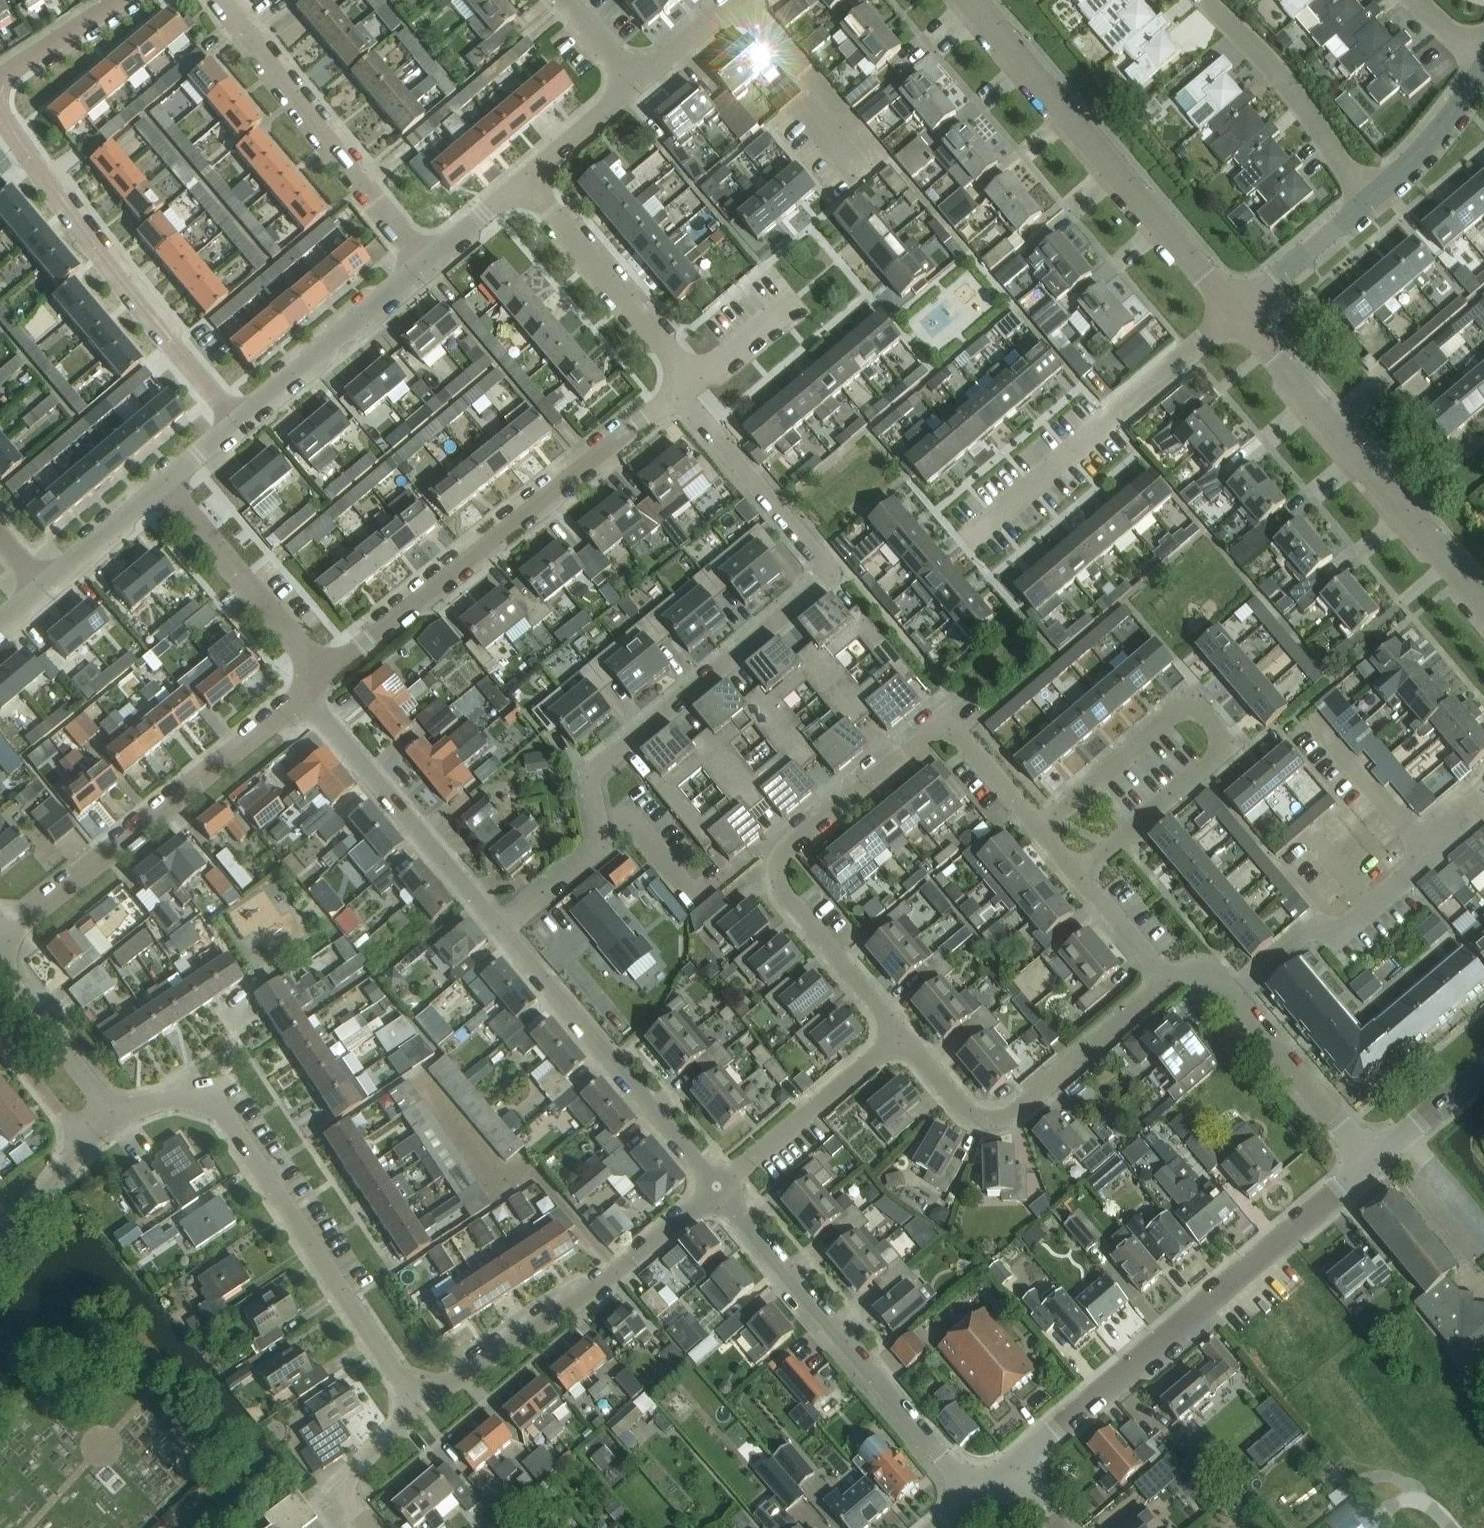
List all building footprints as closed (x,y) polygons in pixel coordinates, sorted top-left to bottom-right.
[(41,1),(40,0),(20,0),(27,11),(41,1)] [(334,11),(325,0),(306,0),(295,9),(312,29),(334,11)] [(379,0),(364,0),(374,12),(383,4),(379,0)] [(475,15),(493,0),(463,0),(475,15)] [(464,57),(474,69),(492,53),(500,46),(515,34),(507,24),(515,17),(500,0),(493,0),(475,15),(467,22),(468,23),(483,42),(464,57)] [(645,26),(641,29),(642,30),(664,12),(664,13),(665,13),(654,0),(623,0),(645,26)] [(665,13),(680,0),(654,0),(665,13)] [(785,29),(819,0),(795,0),(794,1),(793,1),(775,16),(785,29)] [(831,10),(842,0),(823,0),(831,10)] [(1099,15),(1116,0),(1086,0),(1078,6),(1091,22),(1099,15)] [(1124,48),(1157,18),(1142,0),(1116,0),(1099,15),(1091,22),(1088,24),(1115,55),(1124,48)] [(1306,8),(1316,0),(1284,0),(1280,4),(1293,19),(1295,17),(1296,18),(1306,8)] [(1364,11),(1355,0),(1316,0),(1306,8),(1296,18),(1321,48),(1324,46),(1364,11)] [(0,3),(0,23),(9,17),(0,3)] [(1394,40),(1393,40),(1375,19),(1383,13),(1374,3),(1364,11),(1324,46),(1350,77),(1364,65),(1394,40)] [(847,59),(884,28),(867,8),(842,28),(852,39),(839,50),(847,59)] [(147,28),(165,50),(185,33),(178,24),(167,11),(147,28)] [(329,49),(351,31),(334,11),(312,29),(329,49)] [(400,24),(388,11),(379,18),(391,32),(400,24)] [(1138,88),(1181,52),(1163,30),(1170,24),(1162,14),(1157,18),(1124,48),(1136,62),(1125,72),(1138,88)] [(187,17),(178,24),(185,33),(194,26),(187,17)] [(831,37),(822,27),(800,46),(808,56),(831,37)] [(145,67),(165,50),(147,28),(127,45),(145,67)] [(877,69),(901,48),(884,28),(847,59),(855,69),(867,58),(877,69)] [(346,69),(362,57),(368,51),(351,31),(329,49),(346,69)] [(1409,98),(1430,79),(1422,69),(1404,47),(1412,41),(1403,31),(1393,40),(1394,40),(1364,65),(1378,80),(1366,90),(1379,106),(1400,88),(1409,98)] [(412,57),(421,49),(409,34),(400,42),(412,57)] [(1080,49),(1086,45),(1080,35),(1073,39),(1080,49)] [(513,63),(532,46),(525,37),(505,54),(513,63)] [(767,59),(749,38),(730,54),(751,80),(759,73),(764,78),(779,66),(771,56),(767,59)] [(125,83),(145,67),(127,45),(107,62),(125,83)] [(185,74),(206,57),(198,48),(178,65),(185,74)] [(499,74),(513,63),(505,54),(491,66),(499,74)] [(752,135),(760,128),(758,124),(737,101),(748,91),(744,87),(751,80),(730,54),(711,70),(728,90),(720,97),(749,132),(752,135)] [(417,63),(428,76),(438,69),(426,55),(417,63)] [(367,94),(388,76),(371,56),(366,61),(350,74),(367,94)] [(1187,115),(1200,130),(1242,93),(1225,73),(1232,66),(1224,56),(1176,97),(1177,98),(1174,100),(1187,115)] [(105,100),(125,83),(107,62),(87,78),(105,100)] [(205,99),(226,82),(209,62),(188,79),(205,99)] [(549,106),(569,89),(551,67),(531,84),(549,106)] [(455,89),(438,69),(428,76),(405,96),(396,104),(384,114),(401,135),(422,117),(413,105),(436,85),(446,97),(455,89)] [(158,82),(165,91),(179,79),(172,71),(158,82)] [(473,96),(493,79),(485,71),(465,88),(473,96)] [(905,122),(912,116),(939,93),(923,75),(900,95),(902,97),(891,106),(905,122)] [(384,114),(396,104),(405,96),(388,76),(367,94),(384,114)] [(853,108),(868,95),(879,86),(871,76),(860,85),(844,98),(853,108)] [(86,117),(105,100),(87,78),(67,95),(86,117)] [(222,120),(243,102),(226,82),(205,99),(222,120)] [(529,123),(549,106),(531,84),(511,101),(529,123)] [(711,105),(694,85),(675,101),(697,126),(704,120),(708,125),(719,116),(729,128),(740,140),(749,132),(720,97),(711,105)] [(138,99),(145,108),(159,96),(152,87),(138,99)] [(459,108),(473,96),(465,88),(452,100),(459,108)] [(1266,126),(1248,106),(1256,99),(1247,89),(1242,93),(1200,130),(1200,131),(1209,124),(1221,139),(1210,148),(1223,164),(1225,162),(1225,161),(1266,126)] [(866,124),(882,111),(891,104),(882,93),(873,101),(858,114),(866,124)] [(933,133),(956,113),(939,93),(912,116),(921,126),(924,123),(933,133)] [(47,113),(65,134),(86,117),(67,95),(47,113)] [(509,140),(529,123),(511,101),(491,118),(509,140)] [(683,167),(692,159),(682,147),(693,138),(688,133),(697,126),(675,101),(656,117),(673,137),(664,144),(683,167)] [(239,140),(245,135),(261,122),(243,102),(222,120),(239,140)] [(126,124),(139,113),(132,104),(118,115),(126,124)] [(165,133),(175,125),(157,105),(148,113),(165,133)] [(446,105),(432,116),(440,125),(440,124),(453,113),(446,105)] [(471,135),(453,113),(440,124),(453,139),(446,145),(451,152),(469,173),(489,157),(478,143),(471,135)] [(489,157),(509,140),(491,118),(471,135),(478,143),(489,157)] [(112,121),(99,132),(106,141),(120,130),(112,121)] [(413,148),(428,135),(434,130),(426,121),(405,139),(413,148)] [(1289,159),(1272,139),(1279,132),(1270,122),(1266,126),(1225,161),(1225,162),(1227,164),(1233,158),(1245,171),(1234,181),(1246,196),(1255,189),(1289,159)] [(138,132),(150,146),(159,138),(147,124),(138,132)] [(187,139),(175,125),(165,133),(177,147),(187,139)] [(949,173),(983,145),(966,125),(942,145),(943,146),(934,154),(936,157),(949,173)] [(85,158),(106,141),(99,132),(77,150),(85,158)] [(252,172),(274,153),(257,133),(241,146),(235,152),(252,172)] [(904,169),(929,148),(920,137),(895,158),(897,160),(904,169)] [(155,152),(167,166),(176,158),(164,144),(155,152)] [(106,183),(128,165),(111,145),(89,163),(106,183)] [(182,154),(194,167),(203,159),(192,145),(182,154)] [(949,173),(962,189),(963,188),(964,189),(973,181),(975,183),(998,164),(983,145),(949,173)] [(936,157),(934,154),(929,148),(904,169),(912,178),(912,177),(936,157)] [(469,173),(451,152),(440,160),(433,152),(424,160),(419,154),(408,164),(430,190),(441,181),(449,190),(469,173)] [(268,192),(291,173),(274,153),(252,172),(268,192)] [(595,204),(619,184),(608,171),(620,160),(614,153),(601,165),(602,167),(580,186),(595,204)] [(1313,193),(1295,171),(1303,165),(1294,155),(1289,159),(1255,189),(1246,196),(1247,196),(1248,195),(1250,197),(1257,191),(1268,204),(1257,214),(1270,229),(1313,193)] [(184,186),(193,178),(176,158),(167,166),(184,186)] [(123,203),(144,185),(128,165),(106,183),(123,203)] [(897,196),(907,187),(890,166),(879,175),(897,196)] [(719,185),(732,174),(725,167),(713,177),(719,185)] [(774,187),(794,209),(816,190),(796,167),(781,180),(770,167),(763,173),(774,187)] [(203,178),(215,192),(225,184),(212,170),(203,178)] [(285,212),(308,194),(291,173),(268,192),(285,212)] [(611,223),(634,204),(624,191),(637,181),(631,174),(619,184),(595,204),(611,223)] [(763,197),(752,184),(744,175),(737,182),(755,203),(775,225),(794,209),(774,187),(763,197)] [(1009,176),(985,195),(993,205),(990,207),(999,218),(1026,196),(1009,176)] [(1483,218),(1483,217),(1483,178),(1482,176),(1462,193),(1483,218)] [(140,224),(156,211),(162,205),(144,185),(123,203),(140,224)] [(627,242),(650,222),(640,210),(654,198),(661,192),(656,186),(634,204),(611,223),(627,242)] [(938,209),(947,219),(971,198),(964,189),(963,188),(962,189),(938,209)] [(27,209),(10,189),(0,197),(0,219),(6,226),(27,209)] [(205,211),(214,203),(202,189),(193,197),(205,211)] [(220,199),(232,213),(242,204),(230,190),(220,199)] [(912,205),(918,200),(912,192),(905,197),(912,205)] [(1463,234),(1483,218),(1462,193),(1443,210),(1463,234)] [(302,232),(309,227),(325,214),(308,194),(285,212),(302,232)] [(1041,214),(1026,196),(999,218),(1015,236),(1041,214)] [(835,219),(853,240),(878,220),(877,218),(882,215),(875,207),(871,211),(861,198),(835,219)] [(955,229),(980,208),(971,198),(947,219),(955,229)] [(732,200),(725,206),(736,219),(739,218),(758,240),(775,225),(755,203),(743,213),(732,200)] [(23,246),(44,229),(27,209),(6,226),(23,246)] [(231,223),(219,209),(210,217),(220,229),(222,231),(231,223)] [(1444,251),(1463,234),(1443,210),(1423,227),(1436,242),(1444,251)] [(247,211),(237,219),(249,233),(259,225),(247,211)] [(643,261),(666,242),(656,230),(669,219),(663,212),(650,222),(627,242),(643,261)] [(153,255),(175,236),(159,217),(152,222),(136,235),(153,255)] [(315,230),(322,239),(336,227),(329,218),(315,230)] [(936,235),(943,229),(934,219),(928,225),(936,235)] [(868,258),(893,238),(878,220),(853,240),(868,258)] [(40,266),(61,249),(44,229),(23,246),(40,266)] [(236,229),(227,237),(239,251),(248,243),(236,229)] [(944,244),(951,238),(943,229),(936,235),(944,244)] [(271,258),(281,250),(264,231),(254,239),(271,258)] [(659,280),(682,260),(672,248),(685,238),(679,231),(666,242),(643,261),(659,280)] [(294,247),(302,256),(316,244),(308,235),(294,247)] [(1050,278),(1076,255),(1059,235),(1033,258),(1027,263),(1036,274),(1034,275),(1041,284),(1049,277),(1050,278)] [(170,275),(192,256),(175,236),(153,255),(170,275)] [(902,248),(893,238),(868,258),(885,278),(910,257),(909,257),(919,249),(920,248),(912,239),(902,248)] [(1006,240),(982,260),(990,270),(1014,250),(1006,240)] [(1413,240),(1393,257),(1414,281),(1421,290),(1430,282),(1423,273),(1433,265),(1426,255),(1413,240)] [(348,282),(368,265),(349,243),(329,260),(348,282)] [(57,286),(62,282),(77,269),(61,249),(40,266),(57,286)] [(265,263),(253,249),(244,257),(255,271),(265,263)] [(910,257),(885,278),(901,297),(911,290),(915,294),(928,284),(924,279),(935,269),(919,249),(909,257),(910,257)] [(678,303),(702,282),(688,267),(700,257),(694,250),(682,260),(659,280),(678,303)] [(282,273),(296,261),(288,252),(274,264),(282,273)] [(1068,294),(1092,274),(1076,255),(1050,278),(1055,284),(1046,293),(1052,300),(1056,298),(1057,299),(1064,294),(1066,292),(1068,294)] [(187,295),(209,276),(192,256),(170,275),(187,295)] [(1004,287),(1028,266),(1020,256),(995,276),(1004,287)] [(1394,298),(1414,281),(1393,257),(1374,274),(1394,298)] [(328,299),(348,282),(329,260),(309,277),(328,299)] [(500,302),(522,283),(505,263),(483,282),(500,302)] [(1453,275),(1471,296),(1483,285),(1483,273),(1476,279),(1465,265),(1453,275)] [(254,281),(262,289),(276,278),(268,269),(254,281)] [(1382,324),(1392,315),(1384,306),(1394,298),(1374,274),(1354,290),(1382,324)] [(204,315),(220,302),(226,297),(209,276),(187,295),(204,315)] [(308,315),(328,299),(309,277),(289,293),(308,315)] [(69,319),(89,302),(72,282),(57,295),(52,299),(69,319)] [(517,322),(539,303),(522,283),(500,302),(517,322)] [(242,306),(256,295),(248,286),(234,298),(242,306)] [(1092,328),(1118,305),(1102,286),(1080,305),(1082,307),(1078,311),(1071,316),(1073,318),(1070,320),(1082,335),(1092,327),(1092,328)] [(1354,290),(1334,307),(1355,332),(1375,315),(1354,290)] [(287,332),(308,315),(289,293),(269,310),(287,332)] [(1467,303),(1461,295),(1441,313),(1447,320),(1467,303)] [(1052,300),(1031,319),(1040,329),(1064,308),(1057,299),(1056,298),(1052,300)] [(470,327),(478,320),(461,300),(453,307),(465,322),(470,327)] [(86,339),(106,322),(89,302),(69,319),(86,339)] [(938,313),(952,330),(972,313),(963,302),(953,311),(948,305),(938,313)] [(214,315),(222,323),(236,312),(228,303),(214,315)] [(534,342),(556,323),(539,303),(517,322),(534,342)] [(1478,304),(1453,325),(1459,332),(1474,320),(1483,331),(1483,310),(1478,304)] [(1100,352),(1121,336),(1135,324),(1118,305),(1092,328),(1098,335),(1091,341),(1100,352)] [(444,345),(464,329),(458,323),(444,306),(425,323),(435,335),(444,345)] [(0,311),(0,323),(8,332),(17,324),(3,308),(0,311)] [(1064,308),(1040,329),(1041,329),(1049,339),(1070,320),(1073,318),(1071,316),(1065,308),(1064,308)] [(267,349),(287,332),(269,310),(249,327),(267,349)] [(1005,340),(1024,323),(1014,311),(994,328),(1005,340)] [(1427,337),(1447,320),(1441,313),(1421,330),(1427,337)] [(880,357),(885,353),(901,340),(880,315),(859,332),(880,357)] [(490,334),(478,320),(470,327),(481,341),(490,334)] [(103,359),(123,342),(106,322),(86,339),(103,359)] [(423,363),(444,345),(435,335),(425,323),(404,341),(423,363)] [(551,362),(573,343),(556,323),(534,342),(551,362)] [(17,324),(8,332),(21,348),(31,341),(17,324)] [(1439,350),(1440,349),(1459,332),(1453,325),(1433,343),(1439,350)] [(247,366),(267,349),(249,327),(229,344),(247,366)] [(1408,354),(1427,337),(1421,330),(1402,346),(1408,354)] [(877,373),(870,365),(880,357),(859,332),(840,348),(861,373),(862,373),(869,381),(877,373)] [(1139,334),(1126,345),(1140,362),(1153,351),(1139,334)] [(502,335),(487,347),(498,361),(513,348),(502,335)] [(980,351),(990,343),(984,336),(974,345),(980,351)] [(120,379),(125,375),(140,362),(123,342),(103,359),(120,379)] [(567,381),(578,372),(589,362),(573,343),(551,362),(567,381)] [(1420,366),(1439,350),(1433,343),(1414,359),(1420,366)] [(1380,361),(1388,370),(1408,354),(1402,346),(1399,344),(1380,361)] [(971,359),(980,351),(974,345),(965,352),(971,359)] [(1043,387),(1063,369),(1042,345),(1022,362),(1031,372),(1043,387)] [(1082,378),(1092,370),(1071,345),(1061,354),(1068,362),(1082,378)] [(842,389),(861,373),(840,348),(821,364),(842,389)] [(53,367),(41,353),(32,361),(44,375),(53,367)] [(1024,402),(1043,387),(1031,372),(1022,362),(1014,353),(995,369),(1010,386),(1024,402)] [(10,377),(24,365),(16,355),(2,367),(10,377)] [(1368,371),(1377,363),(1370,355),(1361,362),(1368,371)] [(386,398),(406,381),(401,375),(388,359),(368,377),(386,398)] [(473,381),(487,369),(479,359),(465,371),(473,381)] [(524,373),(513,359),(503,367),(515,381),(524,373)] [(1402,386),(1417,374),(1422,369),(1420,366),(1414,359),(1393,377),(1402,386)] [(585,402),(606,383),(589,362),(578,372),(567,381),(585,402)] [(831,415),(841,408),(832,397),(842,389),(821,364),(802,380),(831,415)] [(908,390),(929,373),(923,366),(903,383),(908,390)] [(0,369),(0,385),(10,377),(2,367),(0,369)] [(53,367),(44,375),(55,389),(65,381),(53,367)] [(142,383),(152,375),(144,367),(124,383),(132,392),(131,393),(136,399),(147,389),(142,383)] [(1466,382),(1482,400),(1483,403),(1483,367),(1466,382)] [(483,379),(491,389),(504,377),(497,368),(483,379)] [(942,384),(952,375),(946,368),(936,377),(942,384)] [(1004,419),(1024,402),(1010,386),(995,369),(975,385),(983,395),(1004,419)] [(459,376),(444,389),(452,398),(467,386),(459,376)] [(365,415),(386,398),(368,377),(347,394),(365,415)] [(933,392),(942,384),(936,377),(927,385),(933,392)] [(531,400),(540,392),(530,379),(520,387),(531,400)] [(831,415),(802,380),(782,397),(803,422),(814,412),(823,423),(831,415)] [(420,399),(429,392),(420,381),(411,389),(420,399)] [(1483,409),(1483,403),(1482,400),(1466,382),(1447,398),(1468,422),(1483,409)] [(132,392),(124,383),(110,395),(118,404),(131,393),(132,392)] [(889,406),(908,390),(903,383),(883,399),(889,406)] [(471,406),(485,394),(477,385),(464,396),(471,406)] [(561,400),(554,392),(546,399),(545,398),(536,406),(553,427),(563,419),(553,407),(561,400)] [(77,414),(86,407),(75,393),(66,401),(77,414)] [(164,431),(184,414),(167,393),(147,410),(164,431)] [(58,404),(50,394),(35,407),(43,416),(57,404),(58,404)] [(1004,419),(983,395),(973,404),(966,396),(959,403),(965,410),(965,411),(985,435),(1004,419)] [(763,413),(793,448),(802,441),(793,430),(803,422),(782,397),(763,413)] [(1447,440),(1468,422),(1447,398),(1427,415),(1447,440)] [(880,414),(889,406),(883,399),(874,407),(880,414)] [(104,400),(90,412),(103,428),(117,417),(111,409),(112,409),(104,400)] [(452,422),(465,411),(458,401),(444,413),(452,422)] [(904,417),(914,408),(907,401),(897,410),(904,417)] [(966,451),(985,435),(965,411),(965,410),(959,403),(950,410),(957,417),(946,427),(966,451)] [(35,407),(21,419),(29,428),(43,416),(35,407)] [(330,445),(350,428),(345,422),(332,407),(312,424),(330,445)] [(144,447),(164,431),(147,410),(127,427),(144,447)] [(414,431),(428,419),(420,410),(406,421),(414,431)] [(878,438),(904,417),(897,410),(872,431),(878,438)] [(1222,428),(1207,410),(1187,427),(1179,418),(1151,442),(1163,455),(1175,456),(1185,447),(1190,444),(1196,451),(1222,428)] [(531,451),(551,434),(539,419),(533,412),(513,429),(531,451)] [(793,448),(763,413),(744,429),(753,440),(744,448),(760,466),(769,458),(765,453),(776,444),(785,455),(793,448)] [(84,417),(70,429),(78,438),(91,426),(84,417)] [(595,417),(584,426),(588,430),(598,421),(595,417)] [(431,439),(446,427),(438,418),(424,430),(431,439)] [(851,438),(867,425),(861,418),(845,432),(851,438)] [(936,435),(923,420),(914,428),(934,451),(947,468),(966,451),(946,427),(936,435)] [(310,463),(330,445),(312,424),(291,441),(304,456),(310,463)] [(124,464),(144,447),(127,427),(107,444),(124,464)] [(386,439),(393,448),(408,436),(400,427),(386,439)] [(928,484),(947,468),(934,451),(914,428),(905,436),(918,451),(907,460),(928,484)] [(1203,492),(1226,473),(1219,465),(1239,448),(1222,428),(1196,451),(1203,460),(1199,464),(1208,474),(1196,484),(1203,492)] [(510,467),(531,451),(513,429),(492,445),(510,467)] [(841,446),(851,438),(845,432),(836,440),(841,446)] [(71,443),(64,434),(50,446),(58,455),(71,443)] [(406,475),(414,469),(406,461),(425,445),(418,435),(391,458),(406,475)] [(15,467),(21,462),(4,442),(0,445),(0,480),(15,467)] [(104,481),(124,464),(107,444),(87,461),(104,481)] [(490,484),(510,467),(492,445),(472,461),(484,477),(490,484)] [(692,463),(681,448),(660,464),(675,482),(682,491),(702,475),(711,485),(712,484),(716,489),(724,482),(702,455),(692,463)] [(31,477),(51,460),(44,451),(24,468),(31,477)] [(272,490),(292,472),(287,466),(274,451),(253,468),(272,490)] [(812,471),(822,463),(817,456),(807,465),(812,471)] [(358,478),(372,466),(364,457),(350,469),(358,478)] [(84,498),(104,481),(87,461),(67,478),(84,498)] [(470,499),(490,484),(484,477),(472,461),(452,477),(462,488),(470,499)] [(386,463),(372,475),(379,484),(393,472),(386,463)] [(661,525),(671,517),(667,512),(686,498),(681,492),(682,491),(675,482),(660,464),(640,480),(652,495),(643,503),(661,525)] [(796,484),(812,471),(807,465),(791,478),(796,484)] [(1269,484),(1254,465),(1233,482),(1226,473),(1203,492),(1212,503),(1224,493),(1232,503),(1237,499),(1243,506),(1269,484)] [(24,468),(10,480),(18,488),(31,477),(24,468)] [(251,507),(267,494),(272,490),(253,468),(233,486),(251,507)] [(1151,514),(1171,497),(1151,473),(1130,490),(1151,514)] [(330,486),(337,495),(352,483),(344,474),(330,486)] [(449,516),(470,499),(462,488),(452,477),(431,495),(437,501),(449,516)] [(64,515),(84,498),(67,478),(47,495),(64,515)] [(366,480),(352,492),(359,501),(373,489),(366,480)] [(1235,560),(1272,528),(1265,520),(1286,503),(1269,484),(1243,506),(1251,515),(1246,519),(1255,529),(1243,539),(1228,552),(1235,560)] [(1132,531),(1151,514),(1130,490),(1111,506),(1132,531)] [(44,532),(64,515),(47,495),(26,511),(44,532)] [(633,510),(621,496),(601,512),(623,538),(643,522),(651,533),(661,525),(643,503),(633,510)] [(339,518),(353,506),(345,497),(332,509),(339,518)] [(890,539),(912,521),(895,501),(870,522),(879,532),(853,555),(861,564),(887,542),(890,539)] [(417,542),(438,526),(425,510),(420,504),(399,520),(417,542)] [(308,505),(295,517),(302,525),(315,514),(308,505)] [(1113,547),(1132,531),(1111,506),(1092,522),(1113,547)] [(602,573),(611,565),(603,555),(623,538),(601,512),(581,528),(593,543),(584,550),(602,573)] [(318,535),(333,523),(326,514),(311,526),(318,535)] [(282,543),(302,525),(295,517),(274,534),(282,543)] [(397,559),(417,542),(399,520),(379,536),(397,559)] [(1316,539),(1300,520),(1280,537),(1272,528),(1235,560),(1244,570),(1258,557),(1270,547),(1279,558),(1284,554),(1290,561),(1316,539)] [(904,561),(908,557),(928,540),(912,521),(890,539),(887,542),(904,561)] [(1101,572),(1102,571),(1099,567),(1104,563),(1100,558),(1113,547),(1092,522),(1073,539),(1101,572)] [(765,590),(784,574),(766,551),(775,543),(759,524),(731,548),(765,590)] [(1190,539),(1200,530),(1194,524),(1184,532),(1190,539)] [(293,556),(300,551),(312,540),(305,531),(285,548),(293,556)] [(1161,564),(1171,555),(1179,548),(1168,535),(1157,544),(1160,547),(1152,554),(1155,557),(1161,564)] [(376,575),(397,559),(379,536),(358,553),(376,575)] [(1101,572),(1073,539),(1053,555),(1075,580),(1086,570),(1093,579),(1101,572)] [(1319,584),(1312,575),(1332,558),(1316,539),(1285,565),(1302,584),(1289,594),(1297,603),(1319,584)] [(944,559),(928,540),(908,557),(904,561),(913,572),(919,579),(920,580),(925,575),(944,559)] [(574,558),(562,543),(542,559),(564,586),(583,571),(591,581),(602,573),(584,550),(574,558)] [(765,590),(731,548),(702,571),(718,590),(727,583),(745,605),(765,590)] [(152,592),(157,588),(172,575),(153,553),(133,570),(152,592)] [(355,592),(376,575),(358,553),(337,570),(346,580),(355,592)] [(854,570),(861,564),(853,555),(852,554),(845,560),(854,570)] [(1055,596),(1075,580),(1053,555),(1034,571),(1055,596)] [(1151,572),(1161,564),(1155,557),(1145,565),(1151,572)] [(543,620),(552,613),(543,602),(564,586),(542,559),(522,576),(534,590),(525,598),(543,620)] [(938,597),(960,578),(944,559),(925,575),(920,580),(919,579),(913,584),(914,585),(921,593),(926,588),(936,599),(938,597)] [(862,580),(867,575),(869,574),(861,564),(854,570),(862,580)] [(132,609),(152,592),(133,570),(113,587),(126,603),(132,609)] [(335,608),(355,592),(346,580),(337,570),(317,586),(335,608)] [(708,636),(727,620),(709,598),(718,590),(702,571),(693,579),(701,589),(683,604),(682,605),(708,636)] [(1043,621),(1062,604),(1055,596),(1034,571),(1015,588),(1036,612),(1043,621)] [(1363,594),(1347,575),(1327,593),(1319,584),(1297,603),(1304,612),(1316,602),(1325,612),(1330,608),(1337,616),(1363,594)] [(953,619),(959,613),(977,598),(960,578),(938,597),(936,599),(945,610),(940,614),(946,622),(952,618),(953,619)] [(1122,597),(1132,588),(1126,581),(1116,590),(1122,597)] [(525,598),(513,583),(512,584),(515,588),(506,595),(503,591),(483,607),(505,634),(524,618),(532,629),(543,620),(525,598)] [(885,593),(877,583),(870,589),(878,599),(886,609),(893,602),(885,593)] [(1103,612),(1122,597),(1116,590),(1107,597),(1106,595),(1096,603),(1103,612)] [(708,636),(682,605),(683,604),(675,594),(645,618),(661,637),(670,629),(689,652),(708,636)] [(1343,659),(1366,639),(1359,630),(1379,613),(1363,594),(1337,616),(1344,624),(1339,628),(1348,639),(1335,649),(1343,659)] [(848,614),(833,595),(815,609),(848,648),(859,639),(872,653),(887,641),(858,606),(848,614)] [(1263,625),(1273,617),(1255,596),(1246,604),(1263,625)] [(1287,597),(1277,606),(1284,615),(1295,606),(1287,597)] [(969,638),(993,617),(977,598),(959,613),(953,619),(969,638)] [(894,618),(900,613),(901,612),(893,602),(886,609),(894,618)] [(86,642),(106,625),(101,618),(88,603),(68,620),(86,642)] [(182,625),(194,614),(187,605),(173,617),(180,626),(182,625)] [(217,618),(207,605),(201,610),(201,609),(194,614),(182,625),(193,637),(217,618)] [(1123,605),(1109,617),(1117,625),(1131,613),(1123,605)] [(484,668),(493,660),(484,650),(505,634),(483,607),(463,623),(475,638),(465,646),(484,668)] [(834,685),(848,673),(836,658),(848,648),(815,609),(798,623),(817,646),(808,653),(834,685)] [(1084,629),(1094,621),(1088,614),(1078,622),(1084,629)] [(651,683),(670,667),(652,644),(661,637),(645,618),(617,641),(651,683)] [(66,659),(86,642),(68,620),(47,637),(60,652),(66,659)] [(462,643),(442,620),(417,642),(438,664),(462,643)] [(152,634),(159,643),(173,631),(167,622),(152,634)] [(1059,651),(1084,629),(1078,622),(1053,644),(1059,651)] [(1103,622),(1089,634),(1097,642),(1111,631),(1103,622)] [(1280,645),(1290,637),(1278,623),(1268,631),(1280,645)] [(1214,667),(1235,649),(1218,629),(1197,647),(1214,667)] [(919,648),(926,642),(918,631),(911,637),(919,648)] [(258,670),(244,652),(230,635),(206,655),(208,658),(234,689),(258,670)] [(799,661),(780,638),(763,652),(795,692),(807,682),(819,697),(834,685),(808,653),(799,661)] [(1070,651),(1077,660),(1091,648),(1083,639),(1070,651)] [(651,683),(617,641),(589,665),(604,684),(613,676),(632,699),(651,683)] [(904,717),(921,703),(906,684),(916,676),(887,641),(872,653),(884,668),(872,678),(904,717)] [(1153,680),(1173,663),(1154,641),(1134,658),(1153,680)] [(1402,650),(1395,641),(1371,662),(1369,659),(1356,669),(1365,680),(1377,670),(1384,679),(1417,651),(1410,643),(1402,650)] [(927,657),(932,652),(934,651),(926,642),(919,648),(927,657)] [(184,674),(159,643),(149,650),(161,665),(175,682),(184,674)] [(1297,665),(1307,657),(1295,643),(1286,651),(1297,665)] [(1231,687),(1253,669),(1235,649),(1214,667),(1231,687)] [(152,672),(161,665),(149,650),(141,657),(152,672)] [(1388,704),(1423,674),(1415,666),(1424,659),(1417,651),(1384,679),(1374,688),(1388,704)] [(781,728),(795,716),(783,701),(795,692),(763,652),(746,666),(764,689),(755,696),(781,728)] [(21,692),(42,675),(23,653),(3,670),(21,692)] [(51,681),(60,674),(56,670),(43,654),(35,661),(51,681)] [(131,666),(123,656),(108,668),(116,677),(129,666),(131,666)] [(1071,665),(1064,656),(1050,668),(1057,677),(1071,665)] [(210,709),(234,689),(208,658),(196,667),(208,681),(196,691),(210,709)] [(532,658),(527,662),(533,670),(542,663),(539,658),(532,658)] [(1133,697),(1153,680),(1134,658),(1115,675),(1133,697)] [(1324,676),(1312,663),(1303,671),(1314,684),(1324,676)] [(560,688),(594,730),(614,714),(595,691),(604,684),(589,665),(560,688)] [(356,694),(376,717),(408,691),(388,667),(356,694)] [(1249,707),(1270,688),(1253,669),(1231,687),(1249,707)] [(21,692),(3,670),(0,672),(0,708),(1,709),(21,692)] [(110,682),(102,673),(88,685),(95,694),(110,682)] [(860,688),(848,673),(834,685),(862,720),(871,712),(887,731),(904,717),(872,678),(860,688)] [(1030,685),(1038,694),(1051,682),(1044,673),(1030,685)] [(1429,681),(1423,674),(1388,704),(1393,710),(1403,701),(1410,710),(1434,689),(1443,682),(1437,674),(1429,681)] [(1114,714),(1133,697),(1115,675),(1095,692),(1114,714)] [(160,690),(152,680),(145,686),(154,696),(154,697),(161,706),(161,705),(180,728),(199,712),(186,697),(181,690),(171,698),(162,688),(160,690)] [(421,680),(408,691),(376,717),(396,741),(413,727),(398,710),(412,698),(415,701),(428,689),(421,680)] [(746,704),(728,681),(711,695),(743,735),(755,725),(767,740),(781,728),(755,696),(746,704)] [(1425,726),(1430,722),(1429,721),(1442,710),(1449,705),(1448,704),(1442,697),(1450,690),(1443,682),(1434,689),(1410,710),(1418,719),(1409,727),(1415,734),(1418,731),(1424,726),(1425,726)] [(852,760),(869,746),(853,727),(862,720),(834,685),(819,697),(831,711),(819,721),(852,760)] [(147,702),(154,697),(154,696),(145,686),(139,691),(147,702)] [(575,746),(594,730),(560,688),(532,712),(547,730),(556,723),(575,746)] [(1266,727),(1274,719),(1287,708),(1270,688),(1249,707),(1266,727)] [(1329,709),(1343,698),(1335,688),(1321,700),(1329,709)] [(1010,702),(1018,711),(1032,699),(1024,690),(1010,702)] [(1094,731),(1114,714),(1095,692),(1075,710),(1094,731)] [(729,771),(743,759),(731,744),(743,735),(711,695),(694,709),(712,732),(703,739),(729,771)] [(425,728),(449,708),(439,698),(416,717),(425,728)] [(1461,708),(1453,699),(1448,704),(1449,705),(1442,710),(1429,721),(1430,722),(1425,726),(1424,726),(1418,731),(1423,738),(1435,728),(1442,736),(1464,719),(1475,708),(1469,701),(1461,708)] [(161,743),(180,728),(161,705),(161,706),(143,720),(161,743)] [(992,733),(1012,716),(1004,707),(984,724),(992,733)] [(67,717),(59,708),(44,719),(52,729),(67,717)] [(449,708),(425,728),(434,739),(458,719),(449,708)] [(1456,752),(1463,747),(1481,731),(1474,723),(1482,716),(1475,708),(1464,719),(1442,736),(1456,752)] [(115,710),(108,716),(142,758),(161,743),(143,720),(143,721),(134,711),(126,718),(123,720),(115,710)] [(1074,748),(1094,731),(1075,710),(1055,727),(1074,748)] [(88,739),(98,731),(83,713),(74,720),(88,739)] [(123,774),(142,758),(108,716),(98,724),(107,734),(114,744),(105,751),(110,758),(123,774)] [(808,731),(795,716),(781,728),(810,763),(819,756),(834,775),(852,760),(819,721),(808,731)] [(1361,733),(1367,728),(1360,719),(1354,724),(1361,733)] [(78,747),(88,739),(74,720),(64,729),(78,747)] [(424,741),(407,755),(427,778),(479,734),(481,733),(470,720),(433,751),(424,741)] [(694,747),(675,724),(658,739),(690,778),(702,768),(714,783),(729,771),(703,739),(694,747)] [(1354,739),(1361,733),(1354,724),(1346,730),(1354,739)] [(46,734),(38,725),(24,736),(31,746),(46,734)] [(1054,765),(1074,748),(1055,727),(1035,744),(1054,765)] [(799,804),(816,789),(801,771),(810,763),(781,728),(767,740),(779,754),(767,764),(799,804)] [(1481,731),(1463,747),(1456,752),(1444,762),(1460,780),(1471,771),(1469,768),(1483,756),(1483,735),(1481,731)] [(479,734),(427,778),(447,803),(464,788),(474,780),(462,765),(466,762),(488,744),(485,741),(479,734)] [(675,815),(691,802),(678,788),(690,778),(658,739),(641,753),(656,772),(646,780),(675,815)] [(1034,782),(1054,765),(1035,744),(1016,761),(1034,782)] [(1284,784),(1304,767),(1286,745),(1266,762),(1284,784)] [(87,765),(74,749),(65,756),(99,798),(118,783),(105,767),(100,761),(98,762),(95,758),(87,765)] [(300,767),(285,780),(294,791),(287,797),(294,804),(337,767),(322,749),(300,767),(309,778),(309,779),(300,767)] [(1388,764),(1394,759),(1386,750),(1380,755),(1388,764)] [(1381,770),(1388,764),(1380,755),(1373,761),(1381,770)] [(79,814),(99,798),(65,756),(58,762),(66,772),(63,774),(71,784),(61,792),(67,798),(79,814)] [(482,784),(501,767),(493,758),(474,774),(482,784)] [(755,774),(743,759),(729,771),(758,806),(767,799),(782,818),(799,804),(767,764),(755,774)] [(1264,801),(1284,784),(1266,762),(1246,780),(1264,801)] [(338,799),(353,786),(337,767),(294,804),(300,811),(321,793),(331,805),(338,799)] [(942,785),(930,769),(917,780),(918,781),(915,784),(945,821),(962,807),(958,803),(967,796),(952,777),(942,785)] [(747,847),(764,833),(748,814),(758,806),(729,771),(714,783),(726,798),(714,807),(747,847)] [(1244,818),(1264,801),(1246,780),(1226,797),(1244,818)] [(1417,785),(1413,780),(1406,786),(1414,795),(1407,801),(1419,816),(1437,801),(1421,782),(1417,785)] [(945,821),(915,784),(911,787),(910,786),(897,796),(930,835),(945,821)] [(1407,801),(1414,795),(1406,786),(1399,792),(1407,801)] [(1215,817),(1225,809),(1208,788),(1194,800),(1211,820),(1215,816),(1215,817)] [(283,808),(270,793),(246,813),(259,829),(283,808)] [(930,835),(897,796),(885,806),(887,807),(883,810),(904,835),(919,823),(929,835),(930,835)] [(44,832),(54,843),(75,826),(51,797),(31,814),(42,827),(44,832)] [(507,839),(501,832),(488,817),(497,810),(486,798),(461,820),(506,873),(507,872),(511,877),(524,867),(523,866),(536,856),(523,840),(539,826),(526,811),(509,826),(515,833),(507,839)] [(1316,821),(1330,809),(1322,800),(1308,812),(1316,821)] [(365,841),(385,824),(367,802),(352,815),(347,819),(365,841)] [(703,817),(691,802),(675,815),(704,850),(714,842),(724,853),(730,861),(747,847),(714,807),(703,817)] [(245,835),(235,822),(220,803),(195,823),(209,840),(226,827),(237,841),(245,835)] [(307,838),(333,816),(324,805),(298,827),(307,838)] [(904,835),(883,810),(880,813),(878,812),(866,822),(888,848),(904,835)] [(326,842),(344,826),(335,815),(317,831),(326,842)] [(1232,837),(1242,829),(1230,815),(1220,823),(1232,837)] [(0,817),(0,869),(1,870),(0,870),(0,872),(28,849),(13,830),(11,831),(0,817)] [(1288,829),(1296,838),(1310,826),(1302,817),(1288,829)] [(1167,858),(1189,840),(1171,820),(1150,838),(1167,858)] [(277,842),(290,832),(282,822),(269,832),(277,842)] [(872,861),(888,848),(866,822),(854,832),(855,833),(851,836),(872,861)] [(372,885),(390,870),(382,861),(395,850),(402,844),(385,824),(365,841),(381,860),(363,875),(372,885)] [(1481,830),(1474,836),(1478,842),(1470,849),(1483,866),(1483,834),(1481,830)] [(969,850),(979,842),(972,834),(962,842),(969,850)] [(1020,851),(1006,834),(991,847),(983,838),(979,842),(969,850),(963,855),(971,865),(980,857),(993,873),(1020,851)] [(1268,846),(1276,855),(1290,843),(1282,834),(1268,846)] [(1237,843),(1249,857),(1259,849),(1247,835),(1237,843)] [(180,836),(156,855),(181,887),(205,868),(193,853),(180,836)] [(872,861),(851,836),(848,839),(847,838),(835,848),(863,881),(878,868),(872,861)] [(1184,878),(1205,860),(1189,840),(1167,858),(1184,878)] [(337,861),(339,863),(350,853),(340,842),(321,859),(329,868),(337,861)] [(949,858),(959,850),(953,843),(944,851),(949,858)] [(849,897),(865,885),(862,881),(863,881),(835,848),(809,868),(838,903),(847,895),(849,897)] [(1483,871),(1483,866),(1470,849),(1459,858),(1465,865),(1456,873),(1461,880),(1466,876),(1471,882),(1483,871)] [(939,866),(949,858),(944,851),(934,859),(939,866)] [(1006,888),(1031,867),(1028,864),(1030,863),(1020,851),(993,873),(983,881),(997,897),(1007,889),(1006,888)] [(350,853),(339,863),(344,869),(355,859),(350,853)] [(156,855),(131,875),(144,890),(144,891),(145,892),(149,890),(157,900),(173,888),(176,891),(174,893),(183,904),(190,899),(181,887),(156,855)] [(1275,869),(1264,855),(1254,863),(1266,877),(1275,869)] [(615,886),(636,869),(626,857),(605,874),(615,886)] [(1461,880),(1456,873),(1465,865),(1459,858),(1439,875),(1455,894),(1466,884),(1467,885),(1471,882),(1466,876),(1461,880)] [(1201,898),(1222,880),(1205,860),(1184,878),(1201,898)] [(434,883),(417,862),(397,879),(390,870),(372,885),(380,895),(392,884),(399,892),(399,897),(406,905),(414,899),(415,900),(434,883)] [(943,888),(949,883),(946,878),(956,869),(952,864),(941,873),(935,879),(943,888)] [(239,865),(228,874),(241,890),(252,881),(239,865)] [(215,867),(203,876),(220,897),(232,887),(215,867)] [(1034,871),(1031,867),(1006,888),(1007,889),(997,897),(991,901),(996,907),(1002,902),(1010,912),(1020,904),(1046,882),(1036,870),(1034,871)] [(918,884),(927,876),(922,869),(912,877),(918,884)] [(627,969),(636,980),(658,962),(649,951),(652,949),(642,937),(636,942),(603,903),(615,893),(597,872),(572,893),(582,905),(573,913),(601,946),(600,947),(622,974),(627,969)] [(1278,899),(1279,900),(1292,889),(1281,875),(1271,883),(1282,896),(1278,899)] [(1437,908),(1438,908),(1455,894),(1439,875),(1422,890),(1437,908)] [(908,892),(918,884),(912,877),(903,885),(908,892)] [(650,887),(647,890),(658,902),(661,900),(681,924),(688,918),(657,880),(649,886),(650,887)] [(1218,918),(1239,900),(1222,880),(1201,898),(1218,918)] [(931,896),(936,891),(929,882),(921,889),(924,895),(931,896)] [(1033,919),(1058,899),(1055,895),(1056,894),(1046,882),(1020,904),(1033,919)] [(432,920),(437,916),(452,904),(434,883),(415,900),(432,920)] [(135,922),(144,914),(123,889),(114,897),(135,922)] [(1279,900),(1296,920),(1309,909),(1292,889),(1279,900)] [(360,890),(348,901),(363,918),(375,907),(360,890)] [(752,902),(738,914),(719,892),(691,915),(696,932),(704,925),(720,944),(727,937),(737,949),(769,922),(752,902)] [(887,910),(896,902),(891,895),(881,903),(887,910)] [(89,915),(96,924),(117,907),(110,898),(89,915)] [(1061,902),(1058,899),(1033,919),(1040,928),(1033,935),(1047,951),(1060,940),(1065,936),(1057,927),(1073,913),(1062,901),(1061,902)] [(1235,938),(1256,920),(1239,900),(1218,918),(1235,938)] [(911,944),(918,937),(922,935),(907,917),(913,912),(906,902),(881,922),(889,931),(868,949),(884,967),(911,944)] [(163,903),(149,913),(168,937),(182,926),(177,919),(163,903)] [(969,920),(976,914),(968,905),(961,910),(969,920)] [(396,932),(408,922),(398,911),(387,921),(396,932)] [(952,925),(958,920),(951,911),(945,916),(952,925)] [(977,929),(984,924),(976,914),(969,920),(977,929)] [(1439,939),(1448,931),(1434,914),(1431,917),(1425,922),(1416,930),(1430,946),(1430,947),(1439,939)] [(83,935),(94,926),(86,916),(74,926),(74,927),(65,935),(64,934),(46,949),(64,971),(64,970),(72,979),(90,965),(89,965),(100,956),(83,935)] [(1252,958),(1273,939),(1256,920),(1235,938),(1252,958)] [(410,964),(426,951),(431,957),(435,953),(451,971),(450,975),(456,982),(475,966),(468,957),(485,943),(467,921),(447,938),(439,929),(424,942),(406,958),(407,960),(406,961),(410,964)] [(179,953),(200,939),(188,922),(182,926),(168,937),(179,953)] [(1472,928),(1461,937),(1483,964),(1483,936),(1481,939),(1472,928)] [(137,955),(152,943),(143,929),(128,941),(137,955)] [(995,951),(1002,945),(989,930),(982,936),(995,951)] [(1091,935),(1088,932),(1068,949),(1060,940),(1047,951),(1041,956),(1049,966),(1061,955),(1076,973),(1103,950),(1101,947),(1103,945),(1093,933),(1091,935)] [(350,960),(351,959),(359,954),(343,934),(336,939),(350,960)] [(933,955),(918,937),(911,944),(884,967),(886,970),(884,972),(894,983),(896,981),(899,985),(919,967),(927,977),(946,961),(938,951),(933,955)] [(757,943),(735,962),(738,966),(750,981),(758,974),(768,986),(800,959),(783,939),(765,954),(757,943)] [(121,968),(137,955),(128,941),(111,955),(121,968)] [(975,957),(980,947),(970,942),(965,952),(975,957)] [(1003,961),(1010,955),(1002,945),(995,951),(1003,961)] [(242,979),(226,956),(220,947),(200,961),(205,970),(205,969),(221,993),(242,979)] [(1087,1011),(1106,995),(1098,985),(1119,968),(1103,950),(1076,973),(1091,990),(1079,1001),(1087,1011)] [(1399,1054),(1402,1057),(1411,1049),(1409,1047),(1413,1044),(1415,1042),(1422,1037),(1423,1039),(1427,1036),(1432,1032),(1440,1025),(1438,1023),(1445,1017),(1451,1012),(1453,1014),(1461,1007),(1466,1003),(1469,1000),(1468,998),(1474,992),(1477,990),(1480,987),(1482,989),(1483,987),(1483,973),(1464,950),(1452,961),(1449,963),(1439,972),(1434,975),(1426,982),(1420,988),(1413,993),(1405,1000),(1401,1004),(1390,1013),(1388,1015),(1375,1026),(1399,1054)] [(359,954),(351,959),(350,960),(327,975),(334,986),(368,963),(359,954)] [(497,997),(516,980),(499,960),(479,977),(470,985),(478,994),(487,986),(497,997)] [(929,1021),(956,998),(942,981),(954,970),(946,961),(927,977),(935,986),(914,1003),(929,1021)] [(1298,961),(1266,987),(1274,996),(1276,995),(1281,1000),(1287,1007),(1285,1009),(1292,1017),(1299,1026),(1301,1024),(1306,1030),(1312,1037),(1310,1038),(1317,1047),(1324,1055),(1326,1053),(1332,1060),(1336,1066),(1334,1067),(1342,1077),(1346,1074),(1352,1081),(1366,1082),(1374,1075),(1380,1070),(1379,1068),(1385,1063),(1386,1065),(1390,1062),(1376,1045),(1372,1048),(1362,1037),(1361,1035),(1348,1020),(1336,1005),(1323,990),(1310,976),(1298,961)] [(102,994),(110,989),(113,986),(98,966),(88,974),(102,994)] [(995,980),(1003,974),(997,966),(989,973),(995,980)] [(196,976),(191,968),(180,976),(185,983),(200,1007),(221,993),(205,969),(205,970),(196,976)] [(390,990),(403,980),(392,968),(380,978),(390,990)] [(1382,987),(1378,982),(1368,970),(1359,978),(1356,981),(1349,986),(1363,1003),(1373,995),(1382,987)] [(304,991),(316,983),(308,972),(299,979),(300,980),(295,984),(287,973),(253,996),(267,1017),(305,991),(304,991)] [(102,994),(88,974),(68,991),(76,1001),(87,991),(94,1000),(102,994)] [(831,996),(814,975),(796,990),(787,980),(766,998),(781,1017),(789,1011),(799,1023),(831,996)] [(173,991),(166,980),(157,986),(180,1020),(200,1007),(185,983),(173,991)] [(504,1044),(523,1028),(515,1018),(534,1002),(516,980),(497,997),(506,1008),(487,1024),(504,1044)] [(438,1015),(466,992),(457,981),(429,1005),(438,1015)] [(157,987),(155,985),(146,991),(154,1003),(143,1010),(159,1034),(180,1020),(157,986),(157,987)] [(281,1037),(304,1022),(297,1010),(311,1001),(305,991),(267,1017),(281,1037)] [(975,1013),(960,995),(956,998),(929,1021),(932,1024),(930,1026),(939,1037),(941,1036),(944,1039),(965,1022),(973,1031),(992,1015),(984,1005),(975,1013)] [(1022,1008),(1027,1003),(1020,995),(1012,1002),(1015,1006),(1022,1008)] [(661,1013),(669,1022),(648,1039),(663,1057),(684,1040),(690,1034),(698,1028),(684,1010),(688,1006),(680,997),(661,1013)] [(741,1018),(749,1011),(739,1000),(731,1007),(741,1018)] [(470,1032),(488,1017),(480,1009),(469,1018),(471,1020),(464,1025),(470,1032)] [(138,1048),(159,1034),(143,1010),(122,1024),(138,1048)] [(862,1032),(845,1012),(827,1027),(818,1017),(797,1035),(812,1054),(820,1047),(830,1059),(862,1032)] [(367,1025),(359,1013),(342,1024),(343,1025),(333,1031),(340,1042),(346,1038),(353,1048),(364,1041),(373,1035),(383,1028),(377,1018),(367,1025)] [(975,1075),(1002,1053),(1008,1048),(993,1030),(1000,1024),(992,1015),(973,1031),(980,1040),(960,1057),(975,1075)] [(383,1028),(373,1035),(384,1051),(404,1037),(413,1031),(414,1031),(401,1016),(383,1028)] [(1050,1046),(1060,1038),(1043,1018),(1034,1026),(1050,1046)] [(1191,1038),(1173,1018),(1156,1033),(1148,1024),(1124,1045),(1140,1064),(1152,1054),(1161,1064),(1191,1038)] [(567,1040),(549,1019),(529,1036),(523,1028),(504,1044),(511,1052),(517,1046),(524,1054),(536,1044),(547,1057),(567,1040)] [(281,1037),(295,1058),(318,1042),(326,1036),(320,1027),(312,1033),(304,1022),(281,1037)] [(117,1062),(138,1048),(122,1024),(102,1038),(117,1062)] [(699,1058),(706,1067),(726,1051),(718,1042),(713,1046),(698,1028),(690,1034),(684,1040),(663,1057),(666,1060),(664,1062),(673,1074),(675,1072),(678,1075),(699,1058)] [(1031,1029),(1021,1037),(1028,1046),(1038,1038),(1031,1029)] [(404,1044),(397,1048),(399,1050),(410,1066),(411,1068),(418,1064),(433,1054),(417,1035),(416,1035),(404,1044)] [(1200,1049),(1191,1038),(1161,1064),(1179,1084),(1169,1093),(1177,1102),(1223,1062),(1207,1043),(1200,1049)] [(584,1061),(567,1040),(547,1057),(548,1058),(530,1074),(537,1082),(536,1082),(553,1103),(572,1087),(565,1078),(584,1061)] [(308,1078),(332,1063),(318,1042),(295,1058),(308,1078)] [(709,1112),(736,1089),(721,1071),(734,1061),(726,1051),(706,1067),(714,1076),(694,1093),(709,1112)] [(990,1093),(1017,1071),(1002,1053),(975,1075),(977,1079),(975,1080),(985,1092),(987,1090),(990,1093)] [(435,1078),(452,1064),(444,1055),(428,1069),(435,1078)] [(322,1099),(353,1078),(340,1057),(332,1063),(308,1078),(322,1099)] [(779,1085),(789,1077),(773,1058),(763,1066),(779,1085)] [(472,1086),(491,1070),(482,1059),(463,1075),(468,1082),(472,1086)] [(443,1087),(460,1073),(452,1064),(435,1078),(443,1087)] [(462,1075),(460,1073),(443,1087),(451,1096),(468,1082),(463,1075),(462,1075)] [(322,1099),(336,1120),(359,1104),(359,1103),(367,1098),(353,1078),(322,1099)] [(553,1103),(561,1111),(567,1106),(574,1114),(585,1127),(597,1116),(616,1099),(599,1079),(579,1095),(572,1087),(553,1103)] [(888,1144),(910,1125),(901,1115),(919,1100),(902,1080),(870,1107),(880,1119),(872,1125),(888,1144)] [(402,1114),(421,1101),(408,1081),(388,1094),(402,1114)] [(459,1106),(476,1092),(472,1087),(472,1086),(468,1082),(451,1096),(459,1106)] [(18,1105),(4,1086),(0,1089),(0,1115),(5,1111),(7,1114),(18,1105)] [(724,1130),(751,1107),(736,1089),(709,1112),(711,1115),(709,1116),(719,1128),(721,1126),(724,1130)] [(467,1115),(484,1101),(476,1092),(459,1106),(467,1115)] [(609,1156),(616,1150),(621,1146),(614,1137),(634,1121),(616,1099),(597,1116),(607,1128),(594,1138),(609,1156)] [(416,1134),(435,1122),(421,1101),(402,1114),(415,1133),(416,1134)] [(488,1106),(484,1101),(467,1115),(475,1124),(492,1109),(489,1106),(488,1106)] [(18,1105),(7,1114),(5,1111),(0,1115),(0,1149),(9,1142),(10,1143),(34,1124),(33,1123),(37,1121),(30,1112),(27,1115),(18,1105)] [(482,1133),(499,1119),(492,1109),(475,1124),(482,1133)] [(520,1121),(510,1110),(501,1118),(511,1129),(520,1121)] [(1183,1139),(1194,1129),(1181,1114),(1170,1124),(1183,1139)] [(1035,1133),(1050,1150),(1048,1153),(1048,1157),(1053,1163),(1057,1163),(1060,1161),(1062,1165),(1074,1155),(1081,1162),(1099,1146),(1081,1125),(1071,1133),(1055,1115),(1035,1133)] [(490,1143),(507,1128),(499,1119),(482,1133),(490,1143)] [(354,1131),(346,1120),(339,1125),(322,1136),(337,1158),(361,1142),(361,1141),(367,1137),(360,1127),(354,1131)] [(449,1142),(435,1122),(416,1134),(415,1133),(392,1149),(399,1160),(412,1151),(420,1161),(449,1142)] [(1249,1199),(1266,1185),(1282,1171),(1257,1141),(1261,1138),(1249,1124),(1243,1124),(1239,1125),(1234,1128),(1231,1132),(1229,1135),(1228,1137),(1228,1142),(1228,1143),(1221,1149),(1232,1162),(1224,1169),(1236,1184),(1249,1199)] [(945,1192),(960,1168),(949,1161),(960,1141),(937,1127),(916,1163),(929,1171),(924,1180),(945,1192)] [(498,1152),(515,1137),(509,1131),(507,1128),(490,1143),(498,1152)] [(1210,1172),(1221,1163),(1196,1134),(1186,1143),(1210,1172)] [(151,1164),(155,1171),(165,1186),(166,1186),(181,1209),(197,1198),(188,1184),(203,1174),(187,1151),(188,1150),(178,1135),(163,1146),(165,1149),(154,1157),(157,1160),(151,1164)] [(505,1161),(522,1146),(515,1137),(498,1152),(505,1161)] [(636,1185),(666,1159),(649,1138),(629,1155),(624,1159),(616,1150),(609,1156),(606,1159),(592,1171),(571,1189),(581,1200),(610,1174),(612,1177),(621,1177),(626,1173),(634,1185),(635,1184),(636,1185)] [(351,1178),(375,1162),(361,1142),(337,1158),(351,1178)] [(443,1175),(462,1162),(449,1142),(420,1161),(433,1181),(443,1175)] [(1013,1172),(1012,1149),(986,1149),(986,1191),(1002,1191),(1002,1201),(1026,1200),(1026,1172),(1013,1172)] [(606,1159),(601,1154),(597,1158),(594,1155),(585,1163),(592,1171),(606,1159)] [(207,1156),(199,1161),(205,1170),(212,1165),(207,1156)] [(1214,1184),(1207,1190),(1179,1157),(1168,1167),(1218,1226),(1236,1210),(1214,1184)] [(664,1197),(684,1180),(666,1159),(636,1185),(640,1190),(653,1205),(664,1196),(664,1197)] [(832,1178),(823,1168),(816,1159),(797,1175),(804,1184),(784,1202),(798,1219),(826,1196),(819,1189),(832,1178)] [(364,1198),(388,1182),(375,1162),(351,1178),(364,1198)] [(457,1196),(476,1182),(462,1162),(443,1175),(457,1196)] [(540,1169),(556,1193),(565,1188),(548,1163),(540,1169)] [(160,1190),(165,1186),(155,1171),(150,1174),(143,1165),(118,1181),(143,1218),(167,1201),(162,1194),(163,1193),(160,1190)] [(378,1219),(402,1203),(402,1202),(413,1195),(400,1175),(388,1182),(364,1198),(378,1219)] [(471,1217),(490,1203),(476,1182),(457,1196),(471,1217)] [(1198,1242),(1218,1226),(1180,1182),(1167,1192),(1174,1201),(1175,1200),(1183,1211),(1177,1216),(1185,1227),(1198,1242)] [(1473,1303),(1474,1293),(1460,1291),(1448,1276),(1456,1269),(1392,1190),(1361,1216),(1426,1293),(1414,1303),(1448,1344),(1453,1340),(1460,1341),(1459,1348),(1483,1350),(1483,1303),(1473,1303)] [(514,1210),(527,1202),(520,1191),(507,1200),(514,1210)] [(826,1196),(798,1219),(802,1223),(799,1225),(809,1236),(811,1235),(814,1238),(835,1221),(842,1229),(861,1213),(845,1194),(832,1204),(826,1196)] [(1039,1219),(1051,1209),(1041,1196),(1028,1207),(1039,1219)] [(195,1248),(206,1241),(234,1222),(218,1197),(201,1208),(179,1223),(190,1240),(195,1248)] [(521,1221),(534,1212),(527,1202),(514,1210),(521,1221)] [(415,1222),(402,1203),(378,1219),(392,1240),(429,1215),(428,1213),(415,1222)] [(943,1228),(950,1212),(943,1207),(933,1210),(929,1218),(943,1228)] [(552,1263),(573,1250),(562,1234),(574,1226),(558,1208),(549,1215),(556,1224),(539,1235),(547,1248),(544,1250),(552,1263)] [(844,1273),(871,1250),(878,1244),(864,1228),(870,1223),(861,1213),(842,1229),(850,1239),(829,1256),(844,1273)] [(874,1214),(867,1220),(883,1242),(890,1237),(874,1214)] [(1194,1246),(1168,1214),(1152,1227),(1141,1215),(1127,1226),(1157,1262),(1166,1255),(1173,1264),(1194,1246)] [(405,1260),(422,1249),(430,1244),(422,1233),(435,1224),(429,1215),(392,1240),(405,1260)] [(607,1247),(619,1237),(606,1221),(601,1215),(589,1226),(594,1232),(607,1247)] [(1086,1251),(1098,1241),(1075,1215),(1064,1226),(1086,1251)] [(477,1236),(486,1229),(479,1218),(467,1226),(474,1238),(477,1236)] [(112,1233),(122,1246),(139,1233),(130,1220),(112,1233)] [(163,1233),(157,1225),(139,1237),(150,1253),(178,1234),(173,1226),(163,1233)] [(721,1248),(703,1226),(691,1237),(690,1236),(688,1238),(688,1239),(681,1245),(682,1245),(665,1259),(671,1267),(688,1253),(699,1266),(706,1261),(721,1248)] [(1162,1274),(1123,1227),(1111,1238),(1121,1249),(1112,1257),(1113,1258),(1112,1262),(1116,1267),(1120,1266),(1141,1292),(1162,1274)] [(887,1241),(894,1252),(914,1239),(907,1228),(887,1241)] [(486,1229),(477,1236),(484,1247),(487,1244),(493,1240),(486,1229)] [(533,1276),(552,1263),(544,1250),(547,1248),(539,1235),(516,1250),(533,1276)] [(463,1246),(457,1237),(451,1241),(457,1250),(463,1246)] [(484,1247),(481,1248),(487,1257),(493,1253),(487,1244),(484,1247)] [(434,1264),(446,1255),(439,1245),(426,1253),(434,1264)] [(880,1275),(888,1284),(907,1268),(891,1249),(878,1259),(871,1250),(844,1273),(849,1280),(847,1282),(855,1292),(857,1290),(859,1292),(880,1275)] [(512,1290),(533,1276),(516,1250),(495,1264),(512,1290)] [(1369,1264),(1359,1252),(1327,1278),(1344,1298),(1367,1281),(1374,1290),(1394,1274),(1379,1256),(1369,1264)] [(208,1323),(227,1310),(220,1299),(233,1291),(249,1280),(232,1255),(216,1266),(197,1279),(203,1287),(199,1290),(206,1300),(196,1306),(208,1323)] [(441,1275),(453,1266),(446,1255),(434,1264),(441,1275)] [(733,1303),(738,1298),(753,1286),(733,1261),(718,1274),(701,1290),(721,1313),(733,1303)] [(1001,1286),(1011,1278),(998,1261),(987,1269),(1001,1286)] [(492,1303),(512,1290),(495,1264),(475,1277),(492,1303)] [(892,1332),(908,1319),(924,1304),(914,1293),(922,1286),(907,1268),(888,1284),(885,1286),(893,1296),(875,1311),(892,1332)] [(1099,1327),(1128,1302),(1115,1287),(1106,1276),(1077,1301),(1086,1312),(1099,1327)] [(472,1316),(492,1303),(475,1277),(454,1290),(472,1316)] [(260,1336),(253,1341),(260,1352),(283,1336),(276,1326),(296,1313),(295,1312),(299,1309),(291,1297),(287,1300),(279,1288),(262,1299),(244,1312),(260,1336)] [(657,1318),(669,1307),(652,1288),(641,1298),(657,1318)] [(1059,1296),(1054,1289),(1042,1300),(1035,1291),(1024,1301),(1034,1313),(1031,1315),(1046,1332),(1055,1324),(1075,1347),(1095,1330),(1082,1315),(1063,1293),(1059,1296)] [(435,1304),(433,1307),(437,1314),(441,1314),(452,1330),(472,1316),(454,1290),(451,1292),(434,1303),(435,1304)] [(653,1338),(640,1322),(627,1307),(605,1325),(618,1341),(625,1348),(638,1337),(644,1345),(653,1338)] [(751,1327),(741,1336),(754,1351),(749,1355),(757,1364),(778,1346),(793,1333),(773,1308),(757,1321),(751,1327)] [(991,1408),(1036,1370),(984,1308),(937,1347),(991,1408)] [(716,1309),(700,1323),(710,1334),(726,1321),(716,1309)] [(726,1342),(748,1323),(738,1312),(716,1331),(726,1342)] [(190,1330),(203,1323),(198,1313),(185,1319),(190,1330)] [(686,1352),(701,1339),(683,1317),(667,1331),(686,1352)] [(921,1355),(927,1350),(912,1332),(891,1350),(906,1368),(921,1355)] [(1196,1372),(1161,1402),(1177,1421),(1213,1391),(1241,1368),(1236,1362),(1226,1351),(1213,1336),(1200,1346),(1213,1361),(1198,1373),(1196,1372)] [(588,1340),(571,1354),(589,1375),(606,1361),(591,1343),(588,1340)] [(672,1371),(688,1357),(674,1341),(658,1355),(672,1371)] [(291,1386),(299,1397),(328,1378),(319,1365),(315,1367),(306,1355),(301,1358),(293,1346),(259,1369),(266,1381),(264,1382),(274,1398),(291,1386)] [(927,1350),(921,1355),(925,1359),(928,1363),(934,1358),(927,1350)] [(569,1393),(589,1375),(571,1354),(551,1371),(569,1393)] [(794,1357),(775,1373),(801,1402),(820,1387),(794,1357)] [(245,1378),(253,1372),(247,1365),(239,1370),(245,1378)] [(632,1399),(644,1389),(626,1369),(615,1379),(632,1399)] [(558,1434),(564,1430),(552,1416),(564,1406),(560,1401),(555,1394),(542,1379),(524,1394),(558,1434)] [(605,1394),(610,1390),(602,1380),(597,1384),(605,1394)] [(348,1392),(341,1381),(325,1393),(306,1405),(316,1420),(298,1432),(308,1446),(300,1451),(313,1472),(321,1467),(323,1469),(342,1456),(335,1447),(350,1437),(338,1420),(358,1406),(351,1396),(353,1394),(350,1391),(348,1392)] [(597,1401),(605,1394),(597,1384),(588,1392),(597,1401)] [(960,1446),(979,1430),(966,1415),(957,1405),(959,1403),(961,1401),(947,1384),(934,1395),(948,1412),(938,1419),(960,1446)] [(558,1434),(524,1394),(504,1411),(517,1426),(522,1432),(532,1424),(540,1434),(542,1432),(550,1441),(558,1434)] [(1274,1431),(1250,1451),(1262,1465),(1300,1433),(1271,1400),(1258,1412),(1274,1431)] [(631,1402),(606,1424),(618,1438),(643,1415),(631,1402)] [(494,1455),(513,1440),(508,1434),(495,1419),(476,1434),(494,1455)] [(1110,1471),(1121,1483),(1154,1455),(1145,1444),(1150,1441),(1132,1420),(1120,1430),(1137,1451),(1132,1455),(1110,1428),(1101,1436),(1096,1434),(1090,1439),(1091,1444),(1089,1446),(1102,1461),(1098,1465),(1106,1475),(1110,1471)] [(803,1426),(789,1438),(814,1466),(828,1453),(803,1426)] [(476,1434),(457,1451),(475,1472),(487,1462),(494,1471),(503,1481),(511,1474),(502,1464),(494,1455),(476,1434)] [(525,1438),(505,1453),(514,1464),(533,1448),(525,1438)] [(798,1486),(814,1473),(789,1443),(773,1456),(798,1486)] [(556,1461),(543,1446),(533,1453),(550,1473),(572,1454),(569,1450),(556,1461)] [(896,1452),(894,1450),(883,1460),(874,1451),(867,1451),(854,1463),(865,1477),(870,1473),(876,1481),(889,1496),(892,1493),(898,1499),(905,1493),(910,1491),(914,1488),(915,1484),(918,1482),(904,1466),(907,1463),(897,1452),(896,1452)] [(539,1483),(550,1473),(533,1453),(522,1463),(539,1483)] [(772,1458),(757,1471),(777,1495),(787,1507),(788,1509),(804,1496),(772,1458)] [(1149,1502),(1181,1475),(1167,1458),(1135,1485),(1149,1502)] [(511,1474),(517,1469),(508,1459),(502,1464),(511,1474)] [(459,1478),(446,1462),(436,1471),(434,1470),(415,1486),(435,1510),(453,1495),(468,1512),(479,1503),(459,1478)] [(527,1493),(536,1485),(525,1473),(517,1480),(527,1493)] [(877,1491),(867,1480),(844,1499),(837,1490),(823,1501),(846,1527),(865,1527),(890,1506),(877,1491)] [(434,1511),(435,1510),(415,1486),(394,1504),(414,1527),(425,1518),(434,1527),(440,1527),(445,1523),(434,1511)] [(316,1517),(296,1491),(263,1516),(270,1526),(267,1527),(302,1527),(316,1517)] [(615,1522),(626,1513),(615,1500),(604,1510),(615,1522)] [(1142,1527),(1152,1519),(1142,1506),(1131,1515),(1133,1518),(1120,1527),(1143,1527),(1142,1527)] [(765,1527),(799,1527),(783,1510),(764,1526),(765,1527)] [(1338,1527),(1363,1527),(1353,1516),(1338,1527)]
